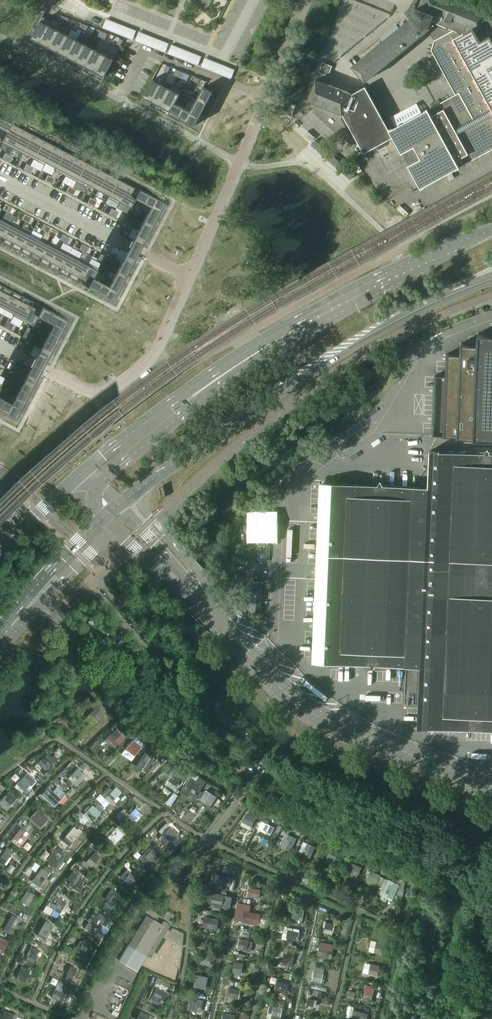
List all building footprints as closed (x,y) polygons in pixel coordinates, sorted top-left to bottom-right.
[(308,101),(339,113),(341,114),(342,114),(363,153),(362,154),(369,166),(365,168),(367,171),(376,188),(379,186),(381,189),(386,199),(390,197),(412,185),(414,189),(420,186),(421,188),(491,149),(491,17),(485,15),(486,13),(456,1),(454,0),(421,0),(420,3),(419,5),(418,8),(415,7),(415,8),(414,7),(410,6),(409,8),(408,9),(406,11),(409,14),(409,15),(410,16),(411,18),(400,27),(398,28),(377,46),(361,59),(358,62),(357,62),(352,66),(365,82),(367,80),(395,56),(416,40),(420,36),(427,31),(427,30),(429,29),(437,39),(435,40),(434,41),(431,50),(435,58),(455,95),(445,100),(431,108),(389,131),(388,128),(366,89),(365,87),(350,95),(350,94),(326,85),(316,80),(308,101)] [(36,18),(31,27),(36,30),(42,17),(47,7),(43,5),(40,11),(36,18)] [(36,30),(31,38),(41,43),(52,22),(42,17),(36,30)] [(52,22),(41,43),(50,48),(59,31),(62,24),(54,19),(52,22)] [(136,30),(106,19),(102,28),(132,40),(136,30)] [(59,31),(50,48),(59,53),(68,36),(59,31)] [(168,43),(138,31),(134,41),(164,53),(168,43)] [(68,36),(59,53),(68,58),(77,40),(68,36)] [(77,40),(68,58),(77,62),(86,45),(77,40)] [(95,50),(86,67),(95,72),(106,50),(109,46),(104,43),(100,41),(97,46),(97,45),(94,50),(95,50)] [(201,56),(171,44),(167,54),(197,66),(201,56)] [(86,45),(77,62),(86,67),(95,50),(94,50),(86,45)] [(106,50),(95,72),(104,77),(116,55),(106,50)] [(234,69),(204,57),(200,67),(230,79),(234,69)] [(323,63),(319,73),(329,77),(333,67),(323,63)] [(152,80),(143,97),(152,102),(161,85),(152,80)] [(161,85),(152,102),(161,107),(170,90),(161,85)] [(203,87),(194,104),(204,109),(212,92),(203,87)] [(170,90),(161,107),(170,112),(175,103),(180,95),(170,90)] [(170,112),(169,112),(186,121),(191,112),(190,111),(175,103),(170,112)] [(191,112),(186,121),(195,126),(204,109),(194,104),(190,111),(191,112)] [(291,104),(287,115),(288,115),(290,116),(291,117),(296,105),(291,104)] [(7,132),(7,133),(12,123),(0,117),(0,129),(7,132)] [(7,132),(2,140),(3,141),(13,146),(22,129),(12,124),(13,123),(12,123),(7,133),(7,132)] [(22,129),(13,146),(24,152),(33,135),(22,129)] [(307,131),(303,136),(310,142),(314,138),(307,131)] [(33,135),(24,152),(35,157),(44,140),(33,135)] [(44,140),(35,157),(45,163),(54,146),(44,140)] [(54,146),(45,163),(56,169),(65,151),(54,146)] [(65,151),(56,169),(67,174),(76,157),(65,151)] [(76,157),(67,174),(77,180),(86,163),(76,157)] [(86,163),(77,180),(88,185),(97,168),(86,163)] [(97,168),(88,185),(98,191),(107,174),(97,168)] [(107,174),(98,191),(109,196),(118,179),(107,174)] [(118,179),(109,196),(120,202),(129,185),(118,179)] [(129,185),(120,202),(130,208),(131,208),(135,199),(140,190),(139,189),(139,190),(129,185)] [(140,190),(135,199),(151,207),(151,208),(156,198),(140,190)] [(151,207),(147,215),(156,220),(165,203),(156,198),(151,208),(151,207)] [(147,215),(138,231),(148,236),(156,220),(147,215)] [(0,223),(0,241),(2,243),(11,225),(2,220),(0,223)] [(11,225),(2,243),(12,248),(21,230),(11,225)] [(21,230),(12,248),(21,253),(30,235),(21,230)] [(138,231),(130,247),(139,252),(148,236),(138,231)] [(30,235),(21,253),(31,258),(40,240),(30,235)] [(40,240),(31,258),(40,263),(49,245),(40,240)] [(49,245),(40,263),(50,268),(59,251),(49,245)] [(130,247),(121,263),(131,268),(139,252),(130,247)] [(59,251),(50,268),(60,273),(69,256),(59,251)] [(69,256),(60,273),(69,278),(78,261),(69,256)] [(78,261),(69,278),(79,283),(88,266),(78,261)] [(121,263),(113,279),(122,284),(131,268),(121,263)] [(88,266),(79,283),(88,288),(93,278),(94,279),(98,271),(97,271),(88,266)] [(93,278),(88,288),(104,296),(109,287),(94,279),(93,278)] [(109,287),(104,296),(113,301),(122,284),(113,279),(109,287)] [(0,296),(0,307),(5,309),(14,292),(5,287),(0,296)] [(14,292),(5,309),(15,314),(24,297),(14,292)] [(24,297),(15,314),(24,319),(33,302),(24,297)] [(33,302),(24,319),(34,324),(34,325),(38,317),(43,307),(33,302)] [(43,307),(38,317),(54,325),(59,316),(43,307)] [(54,325),(50,332),(59,337),(68,320),(59,316),(54,325)] [(50,332),(41,348),(51,353),(59,337),(50,332)] [(433,436),(491,438),(491,334),(479,333),(479,344),(462,343),(461,355),(447,354),(446,376),(435,376),(433,436)] [(41,348),(36,360),(45,365),(51,353),(41,348)] [(30,370),(24,381),(34,386),(40,375),(30,370)] [(20,389),(16,397),(25,402),(34,386),(24,381),(20,389)] [(13,404),(8,414),(17,419),(25,402),(16,397),(12,404),(13,404)] [(8,414),(13,404),(12,404),(0,398),(0,410),(8,414)] [(478,453),(478,455),(466,454),(466,453),(442,452),(429,451),(428,487),(425,487),(335,484),(322,483),(315,663),(328,663),(372,665),(406,667),(418,667),(415,729),(491,732),(491,454),(478,453)] [(252,580),(250,612),(261,613),(262,581),(252,580)] [(95,704),(86,712),(95,721),(103,712),(95,704)] [(121,727),(107,735),(114,746),(127,739),(121,727)] [(132,743),(126,750),(133,755),(139,747),(132,743)] [(146,772),(157,756),(147,750),(137,766),(146,772)] [(48,754),(38,763),(46,771),(57,759),(54,756),(52,758),(48,754)] [(79,767),(70,776),(76,781),(85,772),(79,767)] [(167,785),(176,789),(183,775),(174,770),(167,785)] [(27,774),(17,784),(24,791),(28,787),(34,781),(27,774)] [(42,794),(55,807),(67,794),(58,786),(50,793),(46,790),(42,794)] [(108,787),(100,794),(108,803),(116,795),(108,787)] [(216,796),(204,789),(197,801),(209,808),(216,796)] [(8,791),(1,803),(9,809),(17,797),(8,791)] [(93,804),(84,814),(93,822),(102,812),(93,804)] [(124,815),(131,822),(140,814),(133,807),(124,815)] [(39,808),(31,817),(41,828),(50,819),(39,808)] [(251,826),(255,819),(246,814),(242,821),(251,826)] [(270,836),(274,827),(265,823),(260,832),(270,836)] [(76,825),(63,839),(70,846),(74,842),(78,846),(83,841),(79,838),(84,833),(76,825)] [(116,844),(126,832),(117,825),(107,837),(116,844)] [(167,825),(160,832),(172,841),(178,834),(167,825)] [(11,840),(20,847),(31,834),(22,827),(11,840)] [(292,847),(296,838),(285,834),(282,842),(292,847)] [(311,857),(316,847),(303,841),(298,851),(311,857)] [(59,845),(56,849),(63,854),(66,851),(59,845)] [(3,869),(14,851),(7,846),(0,858),(0,867),(3,869)] [(150,846),(139,858),(147,866),(159,853),(150,846)] [(54,851),(47,860),(55,865),(61,856),(54,851)] [(95,851),(87,862),(93,866),(101,856),(95,851)] [(331,867),(336,856),(328,853),(324,863),(331,867)] [(358,876),(361,867),(348,862),(345,870),(358,876)] [(52,871),(42,864),(31,881),(40,887),(52,871)] [(130,885),(138,877),(129,868),(121,876),(130,885)] [(66,884),(81,893),(89,879),(74,871),(66,884)] [(376,884),(380,876),(370,871),(366,880),(376,884)] [(216,875),(214,883),(229,886),(231,878),(216,875)] [(395,883),(387,880),(384,885),(392,889),(395,883)] [(105,898),(115,905),(122,896),(112,888),(105,898)] [(250,888),(248,896),(257,898),(259,890),(250,888)] [(29,905),(36,895),(28,890),(21,900),(29,905)] [(214,894),(212,904),(221,906),(224,896),(214,894)] [(57,896),(52,908),(47,905),(45,910),(52,914),(51,914),(58,918),(67,901),(57,896)] [(304,910),(294,908),(293,918),(303,919),(304,910)] [(94,910),(90,922),(103,927),(107,915),(94,910)] [(243,922),(243,923),(257,926),(259,915),(248,913),(245,912),(243,922)] [(14,935),(22,918),(12,914),(5,930),(14,935)] [(153,953),(170,925),(164,921),(162,924),(146,915),(119,960),(137,970),(147,955),(149,951),(153,953)] [(209,918),(207,928),(216,930),(218,920),(209,918)] [(323,931),(333,933),(336,922),(325,920),(323,931)] [(47,935),(53,925),(46,922),(40,932),(47,935)] [(286,937),(299,939),(300,930),(287,929),(286,937)] [(10,940),(0,935),(0,949),(5,951),(10,940)] [(84,939),(76,956),(83,959),(90,942),(84,939)] [(239,939),(237,949),(247,951),(249,941),(239,939)] [(327,957),(331,941),(321,939),(317,955),(327,957)] [(370,952),(385,953),(386,941),(371,940),(370,952)] [(25,962),(34,966),(42,949),(32,945),(25,962)] [(204,953),(202,964),(211,965),(213,955),(204,953)] [(292,966),(295,955),(284,953),(282,964),(292,966)] [(242,973),(243,962),(234,962),(234,973),(242,973)] [(379,966),(370,964),(368,975),(377,977),(379,966)] [(31,970),(21,965),(15,977),(25,982),(31,970)] [(74,977),(78,968),(71,965),(67,974),(74,977)] [(314,971),(312,980),(322,982),(324,973),(314,971)] [(206,988),(209,976),(196,974),(194,986),(206,988)] [(275,989),(287,992),(289,983),(277,980),(275,989)] [(61,1003),(68,988),(54,982),(47,996),(61,1003)] [(366,984),(363,1001),(372,1002),(375,986),(366,984)] [(240,998),(241,988),(229,986),(227,996),(240,998)] [(163,1006),(169,993),(157,987),(150,1000),(163,1006)] [(308,1008),(316,1009),(317,999),(309,998),(308,1008)] [(190,1002),(188,1010),(200,1012),(202,1002),(197,1000),(196,1003),(190,1002)] [(283,1008),(270,1005),(267,1018),(272,1018),(281,1018),(283,1008)] [(155,1016),(142,1010),(137,1018),(153,1018),(155,1016)] [(354,1018),(357,1018),(366,1018),(368,1012),(355,1010),(354,1018)]
